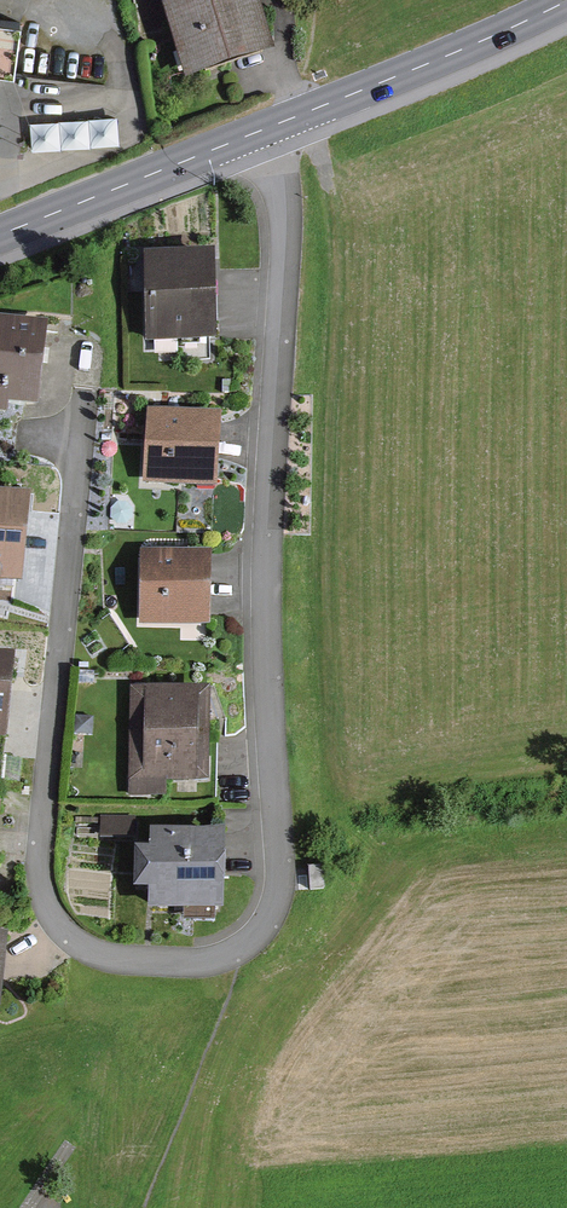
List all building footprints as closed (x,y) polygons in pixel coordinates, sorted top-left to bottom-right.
[(247,0),(218,0),(161,20),(182,78),(265,48),(247,0)] [(21,80),(27,26),(0,23),(0,77),(21,80)] [(34,149),(120,145),(119,117),(32,121),(34,149)] [(207,342),(210,262),(145,259),(142,340),(207,342)] [(42,335),(0,331),(0,405),(36,408),(42,335)] [(210,495),(213,416),(149,414),(146,493),(210,495)] [(25,504),(0,501),(0,585),(17,587),(25,504)] [(204,633),(207,557),(143,555),(140,630),(204,633)] [(203,788),(204,697),(134,696),(134,787),(203,788)] [(210,915),(211,837),(146,836),(145,914),(210,915)]
